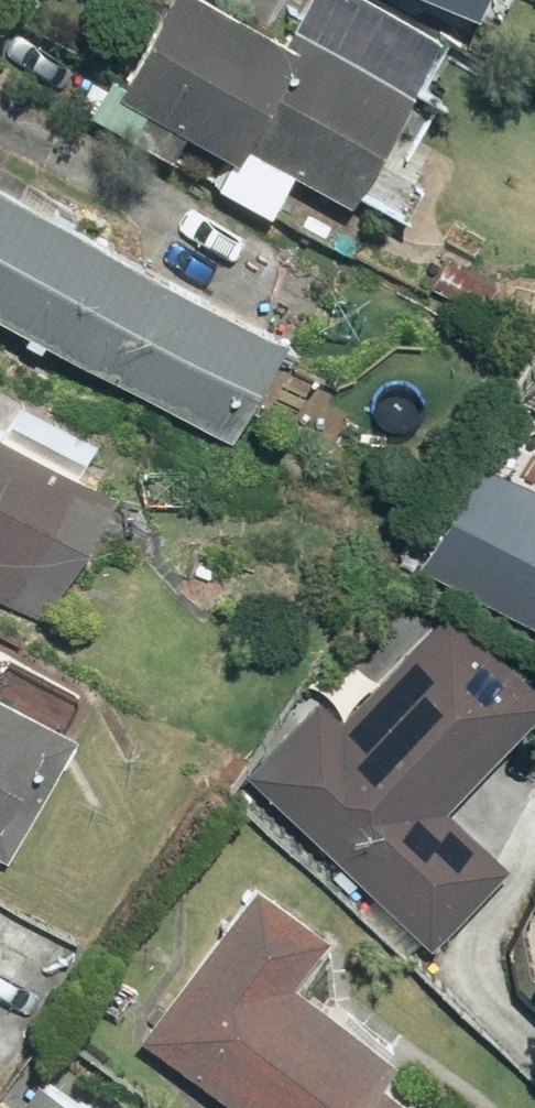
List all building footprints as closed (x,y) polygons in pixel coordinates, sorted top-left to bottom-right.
[(236,0),(175,0),(135,82),(106,68),(87,109),(179,153),(193,125),(231,143),(216,177),(279,207),(295,173),(355,202),(364,185),(414,209),(437,159),(413,148),(439,92),(422,84),(446,33),(378,0),(313,0),(299,30),(236,0)] [(485,8),(488,0),(465,0),(485,8)] [(0,177),(0,317),(2,313),(235,440),(294,332),(2,174),(0,177)] [(1,423),(0,423),(0,602),(45,627),(120,487),(85,468),(102,436),(18,390),(1,423)] [(497,456),(481,448),(422,561),(534,620),(534,436),(513,425),(497,456)] [(456,604),(274,792),(435,947),(515,863),(451,801),(534,714),(534,680),(456,604)] [(13,858),(84,729),(0,683),(0,851),(13,858)] [(262,876),(143,1034),(240,1107),(426,1107),(380,1073),(398,1049),(298,974),(332,929),(262,876)] [(38,1068),(10,1107),(94,1107),(38,1068)]
